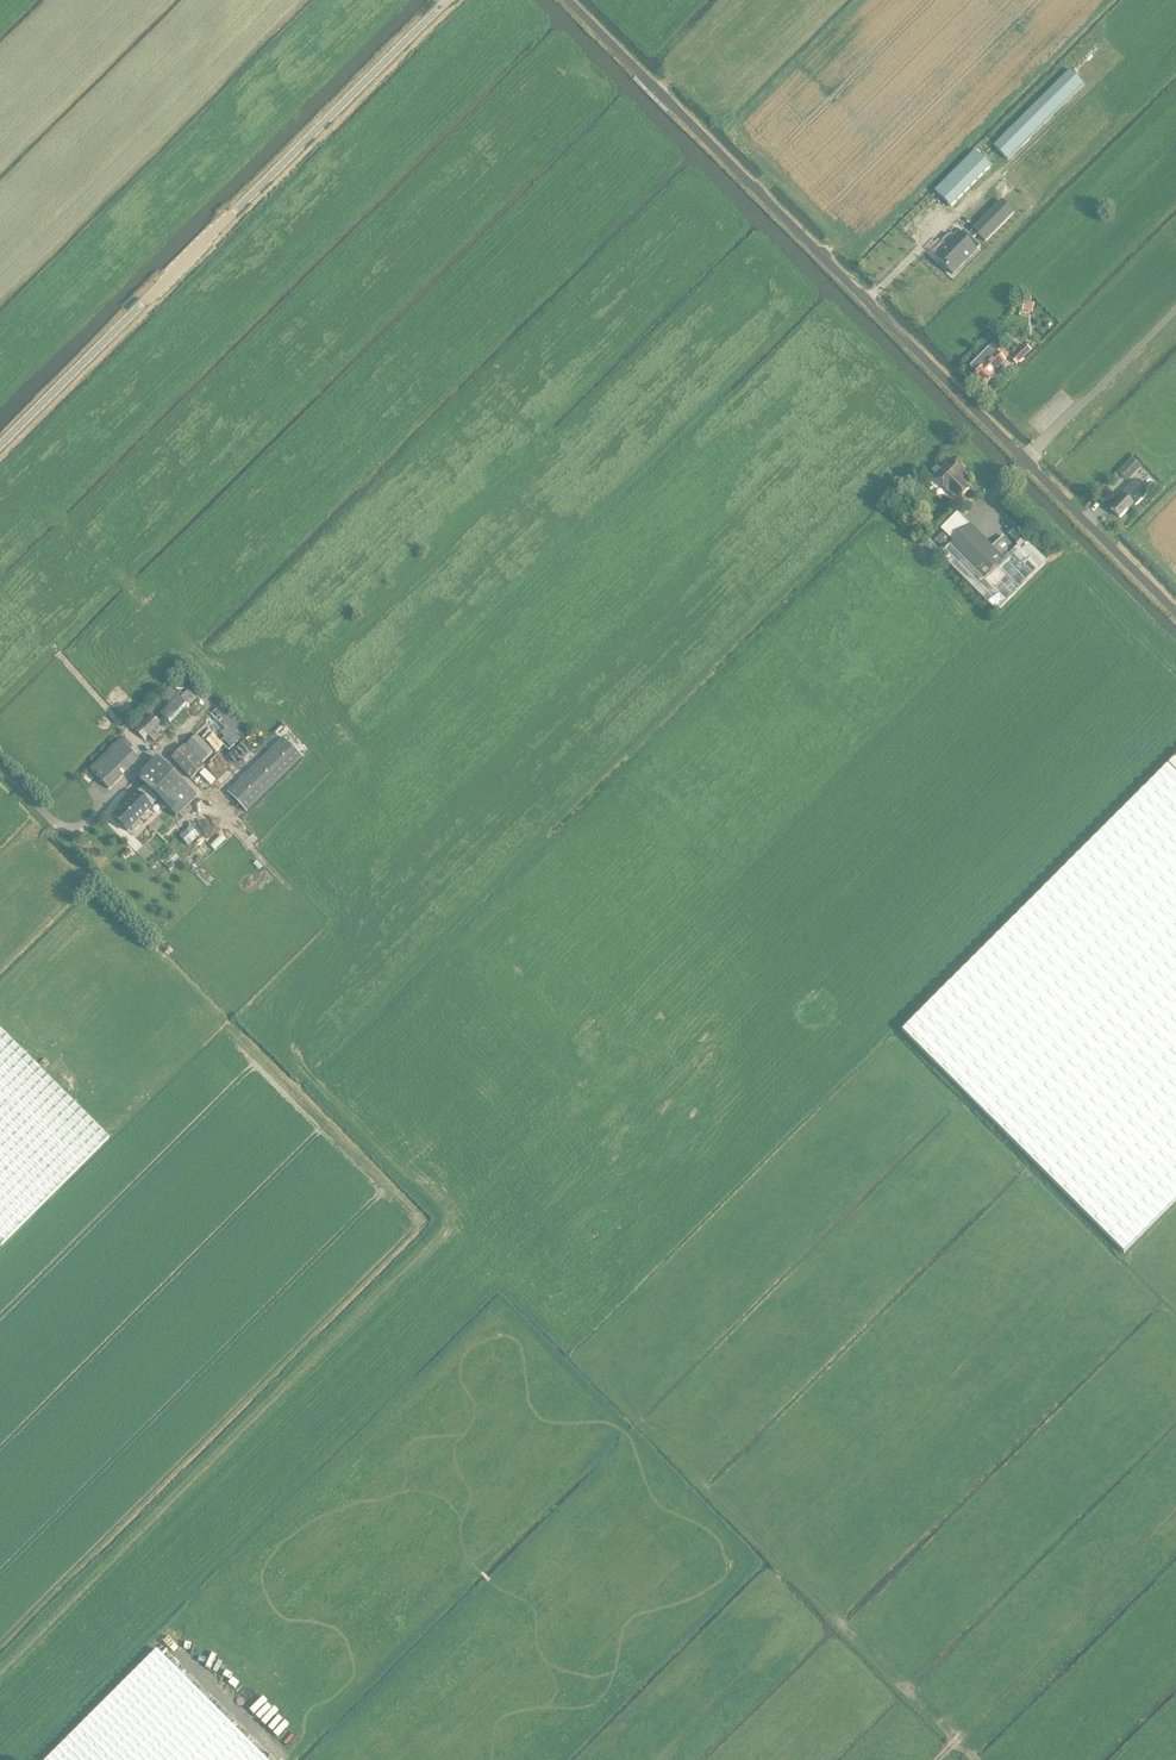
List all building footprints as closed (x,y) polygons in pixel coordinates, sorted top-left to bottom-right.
[(994,146),(1008,160),(1084,85),(1070,71),(994,146)] [(976,151),(935,192),(945,202),(951,208),(992,167),(986,161),(976,151)] [(1002,201),(973,230),(974,230),(978,234),(986,242),(1014,213),(1002,201)] [(947,247),(936,258),(953,275),(981,247),(973,239),(978,234),(974,230),(969,235),(964,230),(955,239),(951,234),(942,243),(947,247)] [(1025,345),(1012,359),(1018,364),(1031,351),(1025,345)] [(986,385),(994,377),(993,376),(995,374),(994,372),(1005,360),(1009,355),(1002,348),(998,352),(984,366),(978,359),(970,366),(977,374),(976,375),(986,385)] [(1130,478),(1139,469),(1141,467),(1133,459),(1122,470),(1119,473),(1127,480),(1130,478)] [(962,465),(960,465),(959,466),(953,460),(935,479),(948,493),(950,491),(959,500),(970,489),(960,480),(966,474),(964,471),(965,470),(965,468),(962,465)] [(1123,497),(1111,509),(1121,518),(1133,506),(1135,508),(1149,493),(1136,480),(1122,494),(1124,496),(1123,497)] [(1004,537),(993,548),(958,513),(941,530),(943,532),(936,540),(946,551),(954,543),(988,576),(1015,549),(1015,548),(1004,537)] [(1009,534),(1017,542),(1022,538),(1014,530),(1009,534)] [(954,543),(946,551),(941,556),(995,612),(1000,607),(1047,562),(1024,539),(1015,548),(1015,549),(988,576),(954,543)] [(178,698),(177,697),(178,696),(169,688),(159,698),(167,706),(159,715),(169,725),(185,708),(193,716),(204,706),(187,689),(178,698)] [(202,724),(229,751),(248,731),(222,704),(202,724)] [(135,730),(143,739),(160,724),(152,715),(135,730)] [(185,746),(202,763),(213,752),(196,735),(185,746)] [(283,737),(242,778),(227,792),(245,811),(302,757),(283,737)] [(89,770),(108,789),(138,759),(119,740),(89,770)] [(170,759),(191,780),(205,766),(184,745),(170,759)] [(143,785),(158,801),(175,817),(196,797),(156,757),(135,777),(143,785)] [(1162,772),(1175,786),(1175,759),(1162,772)] [(204,769),(199,774),(210,785),(215,780),(204,769)] [(1175,949),(1175,786),(1162,772),(985,949),(945,989),(903,1032),(998,1127),(1175,949)] [(156,804),(140,788),(112,815),(128,831),(156,804)] [(190,826),(179,836),(188,846),(199,837),(190,826)] [(147,842),(143,837),(139,841),(132,833),(124,841),(136,853),(147,842)] [(998,1127),(1124,1253),(1175,1201),(1175,949),(998,1127)] [(109,1139),(0,1030),(0,1247),(109,1139)] [(217,1711),(156,1651),(46,1759),(267,1759),(217,1711)]
